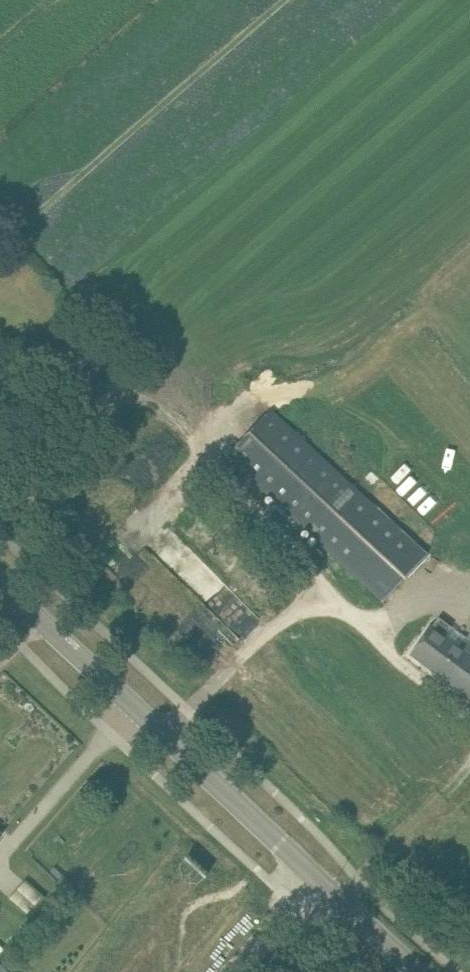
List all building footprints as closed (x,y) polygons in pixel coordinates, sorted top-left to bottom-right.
[(362,496),(271,410),(228,456),(319,542),(383,602),(427,556),(362,496)] [(466,638),(439,618),(431,627),(410,655),(444,680),(443,681),(469,701),(469,633),(466,638)] [(22,882),(7,896),(22,911),(37,897),(22,882)]
